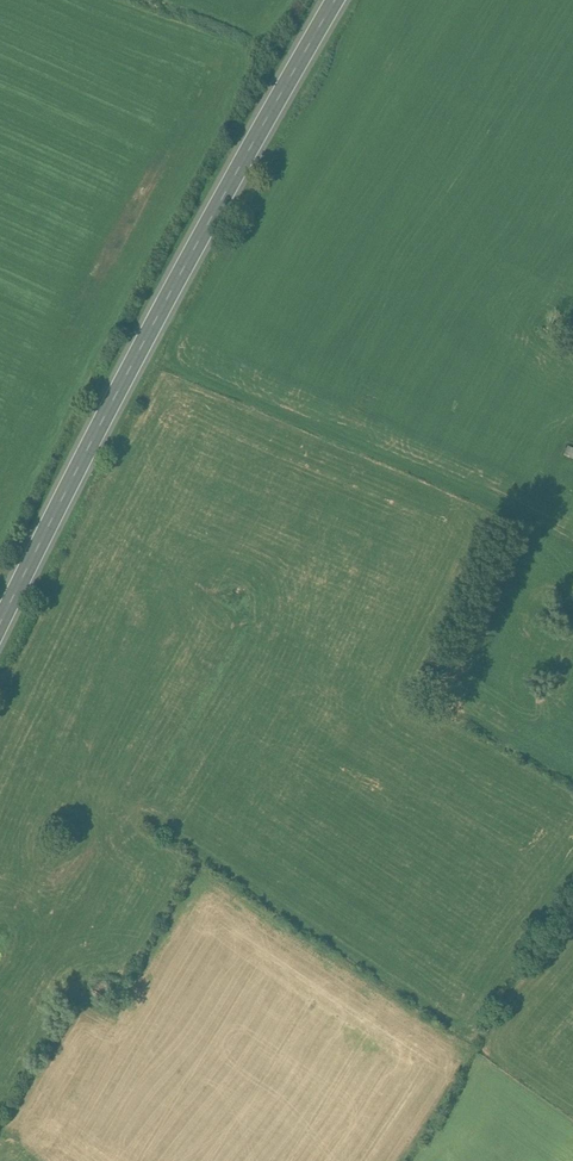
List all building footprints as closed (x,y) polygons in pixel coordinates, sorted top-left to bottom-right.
[(568,446),(564,455),(572,459),(572,448),(568,446)]
